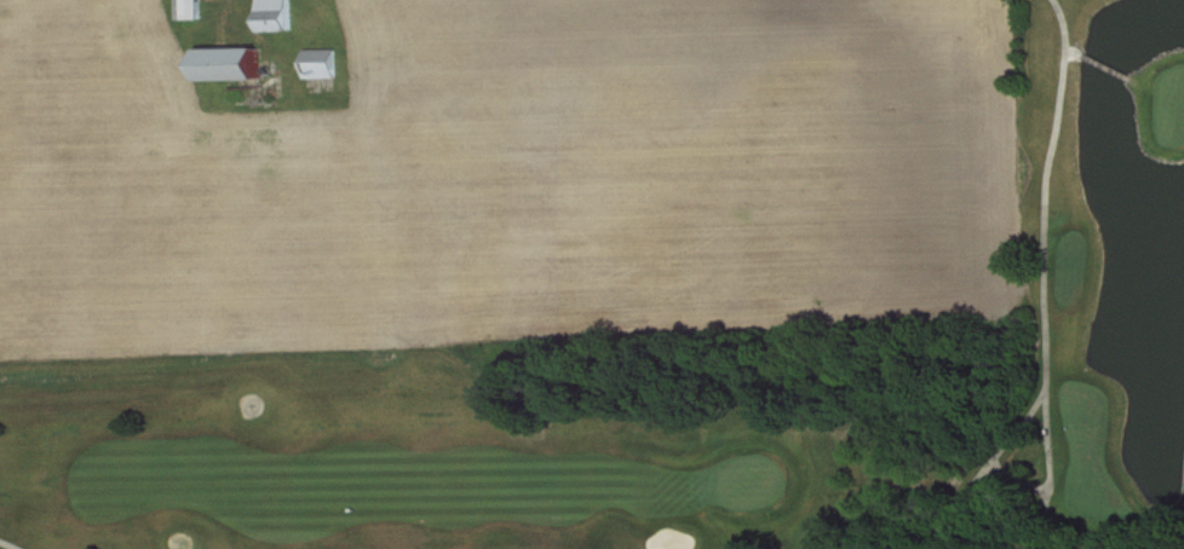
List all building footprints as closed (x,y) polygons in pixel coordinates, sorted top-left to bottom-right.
[(182,17),(202,17),(202,0),(181,0),(182,17)] [(263,30),(292,29),(291,0),(262,0),(263,30)] [(200,46),(201,79),(261,77),(260,45),(200,46)] [(305,47),(305,75),(337,75),(335,47),(305,47)]
